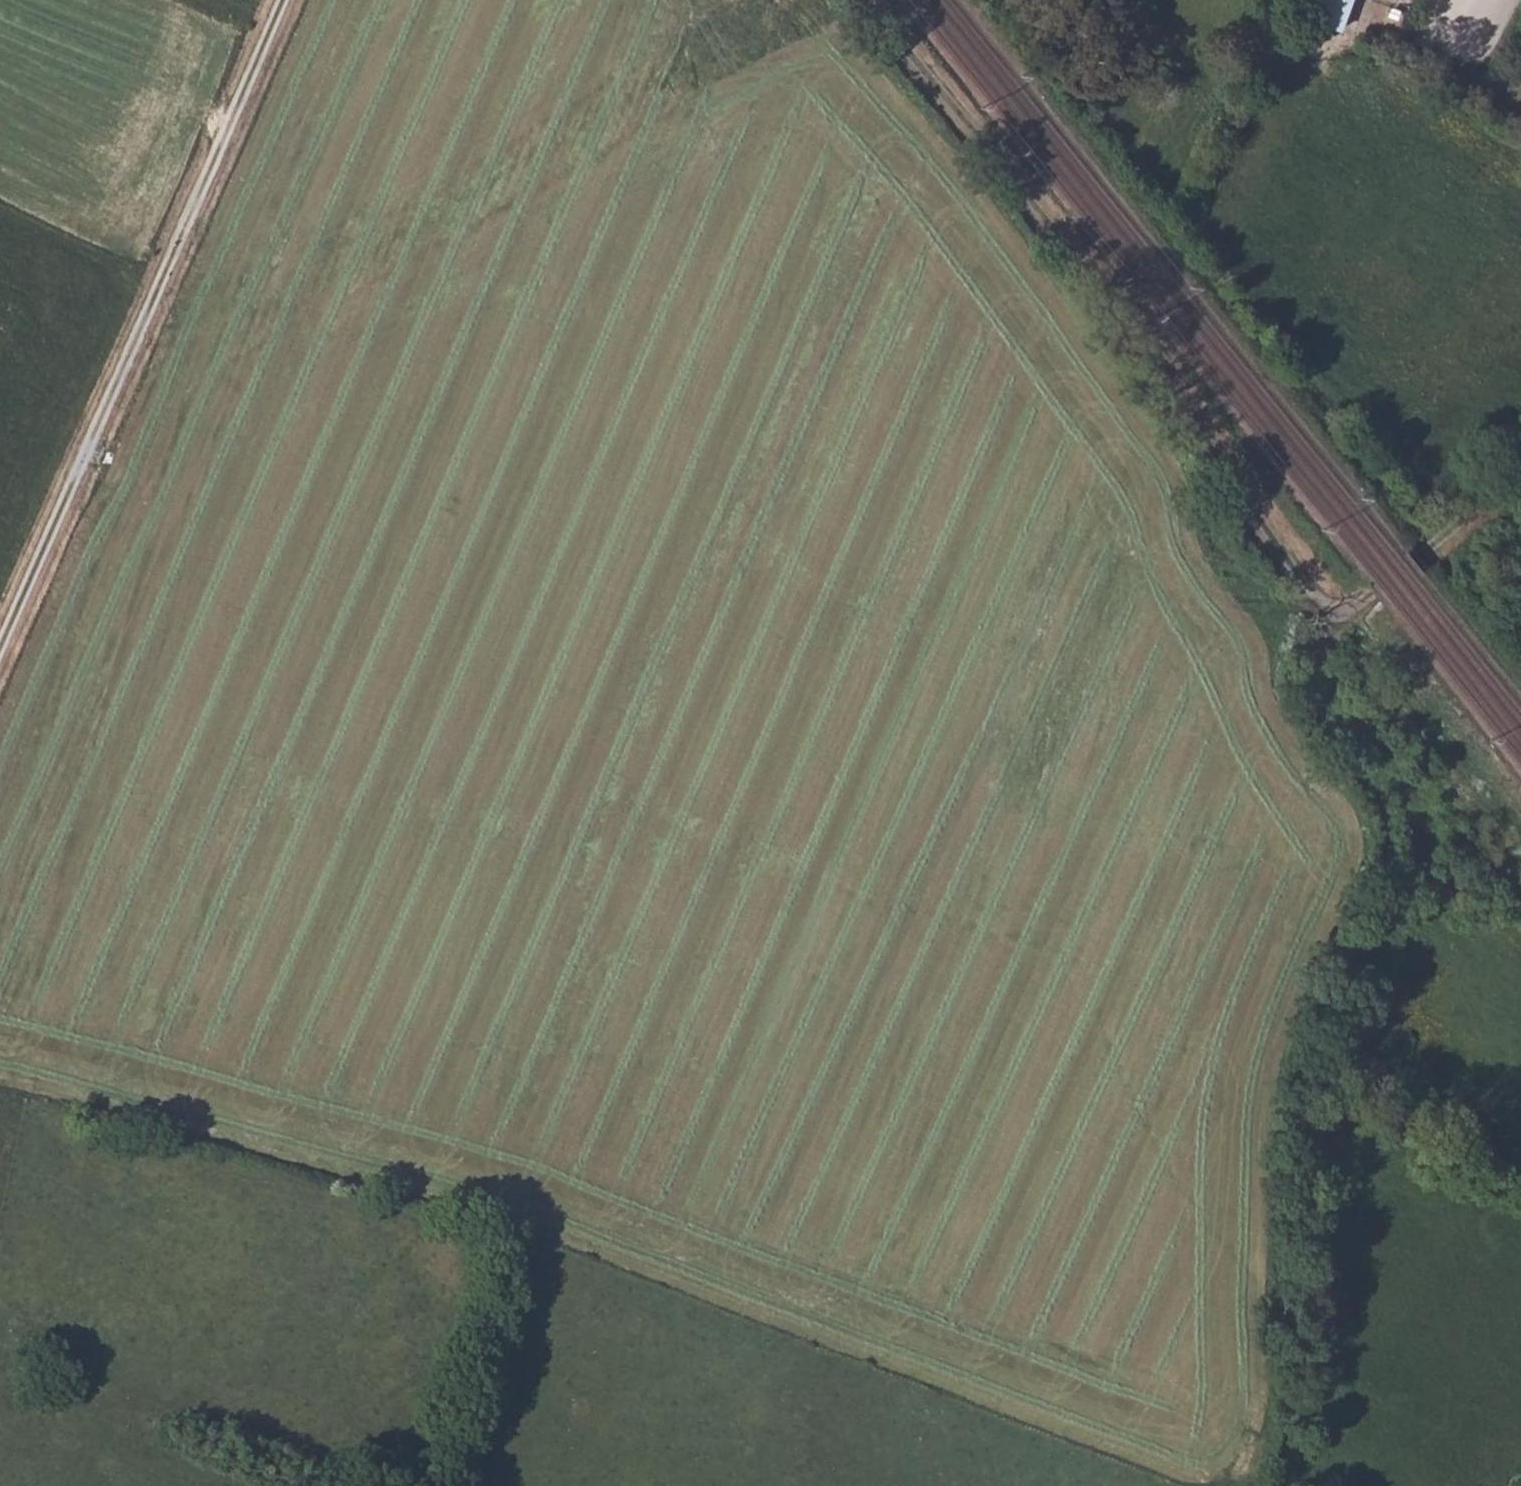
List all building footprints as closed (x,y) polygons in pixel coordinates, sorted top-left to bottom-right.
[(1306,18),(1346,32),(1357,0),(1312,0),(1306,18)]
